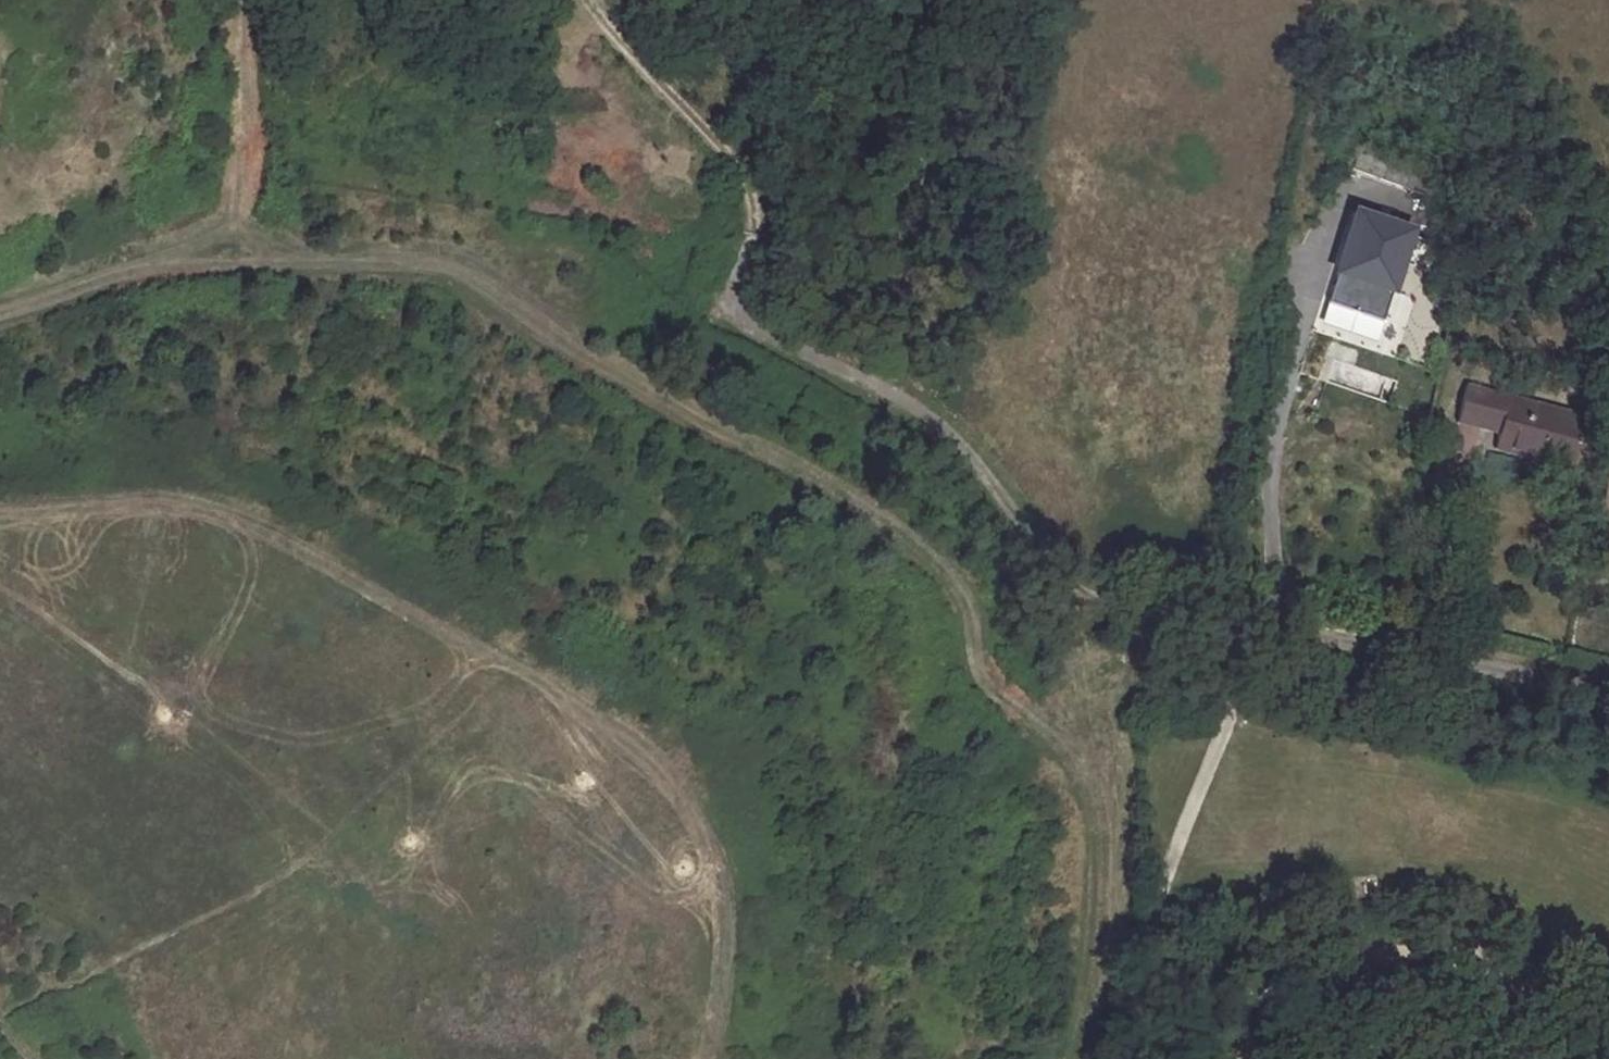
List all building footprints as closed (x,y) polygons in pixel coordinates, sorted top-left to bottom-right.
[(1442,177),(1361,147),(1354,166),(1435,196),(1442,177)] [(1444,199),(1435,196),(1421,234),(1431,237),(1444,199)] [(1414,231),(1359,212),(1327,302),(1382,321),(1414,231)] [(1582,416),(1464,386),(1455,421),(1495,431),(1491,446),(1569,466),(1582,416)]
